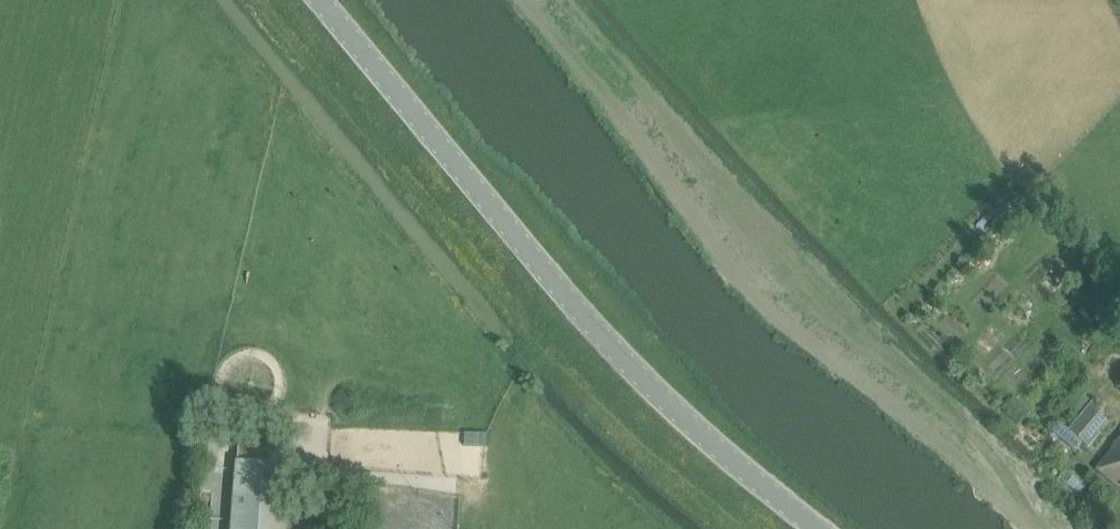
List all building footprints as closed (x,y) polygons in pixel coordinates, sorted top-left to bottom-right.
[(1089,450),(1114,420),(1093,402),(1068,433),(1089,450)] [(1119,497),(1119,443),(1094,474),(1119,497)] [(291,471),(237,467),(233,528),(287,528),(291,471)]
